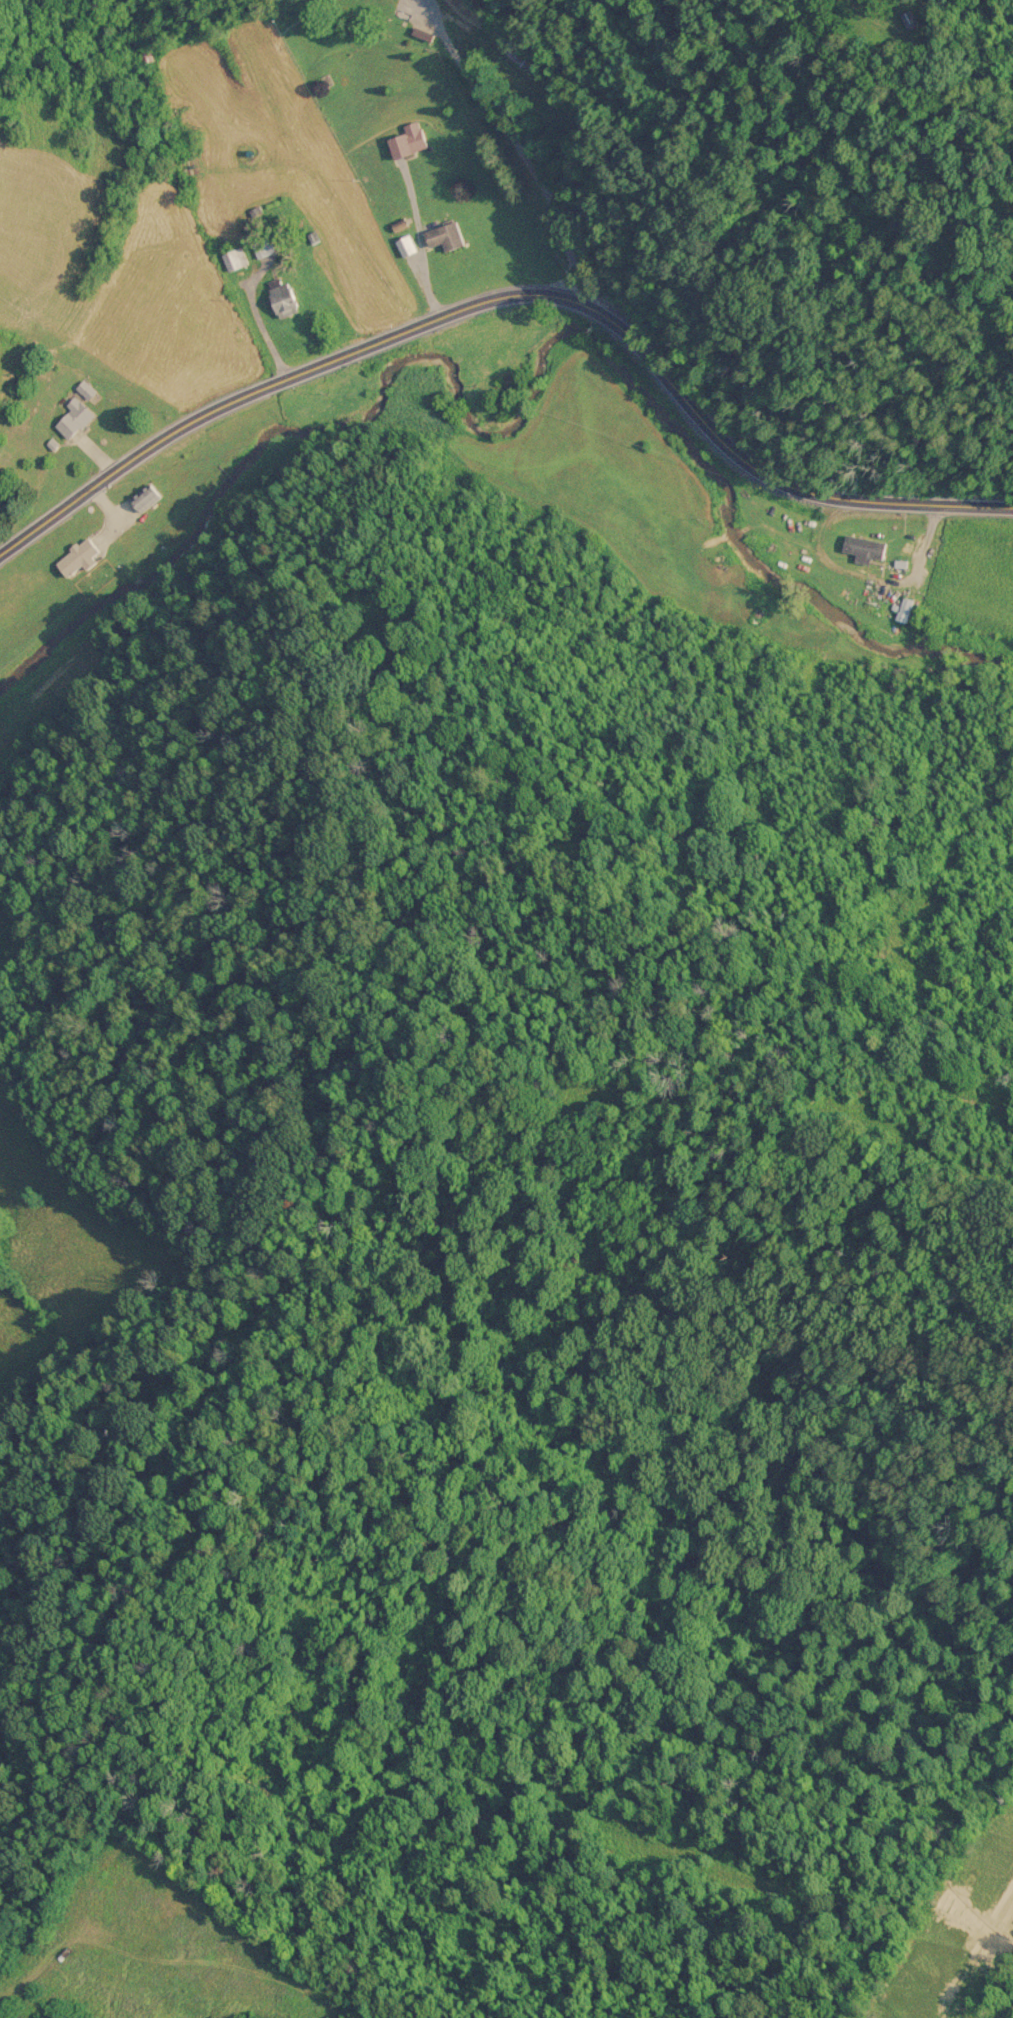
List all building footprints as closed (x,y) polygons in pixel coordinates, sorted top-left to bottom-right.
[(898,14),(906,30),(917,24),(909,8),(898,14)] [(407,33),(426,40),(428,33),(410,26),(407,33)] [(383,138),(389,157),(424,148),(416,120),(400,124),(402,132),(383,138)] [(426,247),(439,243),(442,250),(461,244),(453,220),(421,231),(426,247)] [(414,250),(409,234),(397,238),(401,254),(414,250)] [(249,264),(243,245),(220,252),(226,271),(249,264)] [(267,279),(269,315),(295,314),(293,285),(283,286),(283,279),(267,279)] [(97,393),(85,383),(81,389),(93,398),(97,393)] [(100,414),(79,394),(66,407),(88,427),(100,414)] [(133,501),(147,513),(167,490),(153,478),(133,501)] [(107,549),(92,532),(60,563),(75,580),(97,559),(97,558),(107,549)] [(867,564),(868,557),(883,560),(886,542),(842,533),(839,550),(854,554),(853,561),(867,564)] [(914,599),(902,596),(898,612),(911,615),(914,599)]
